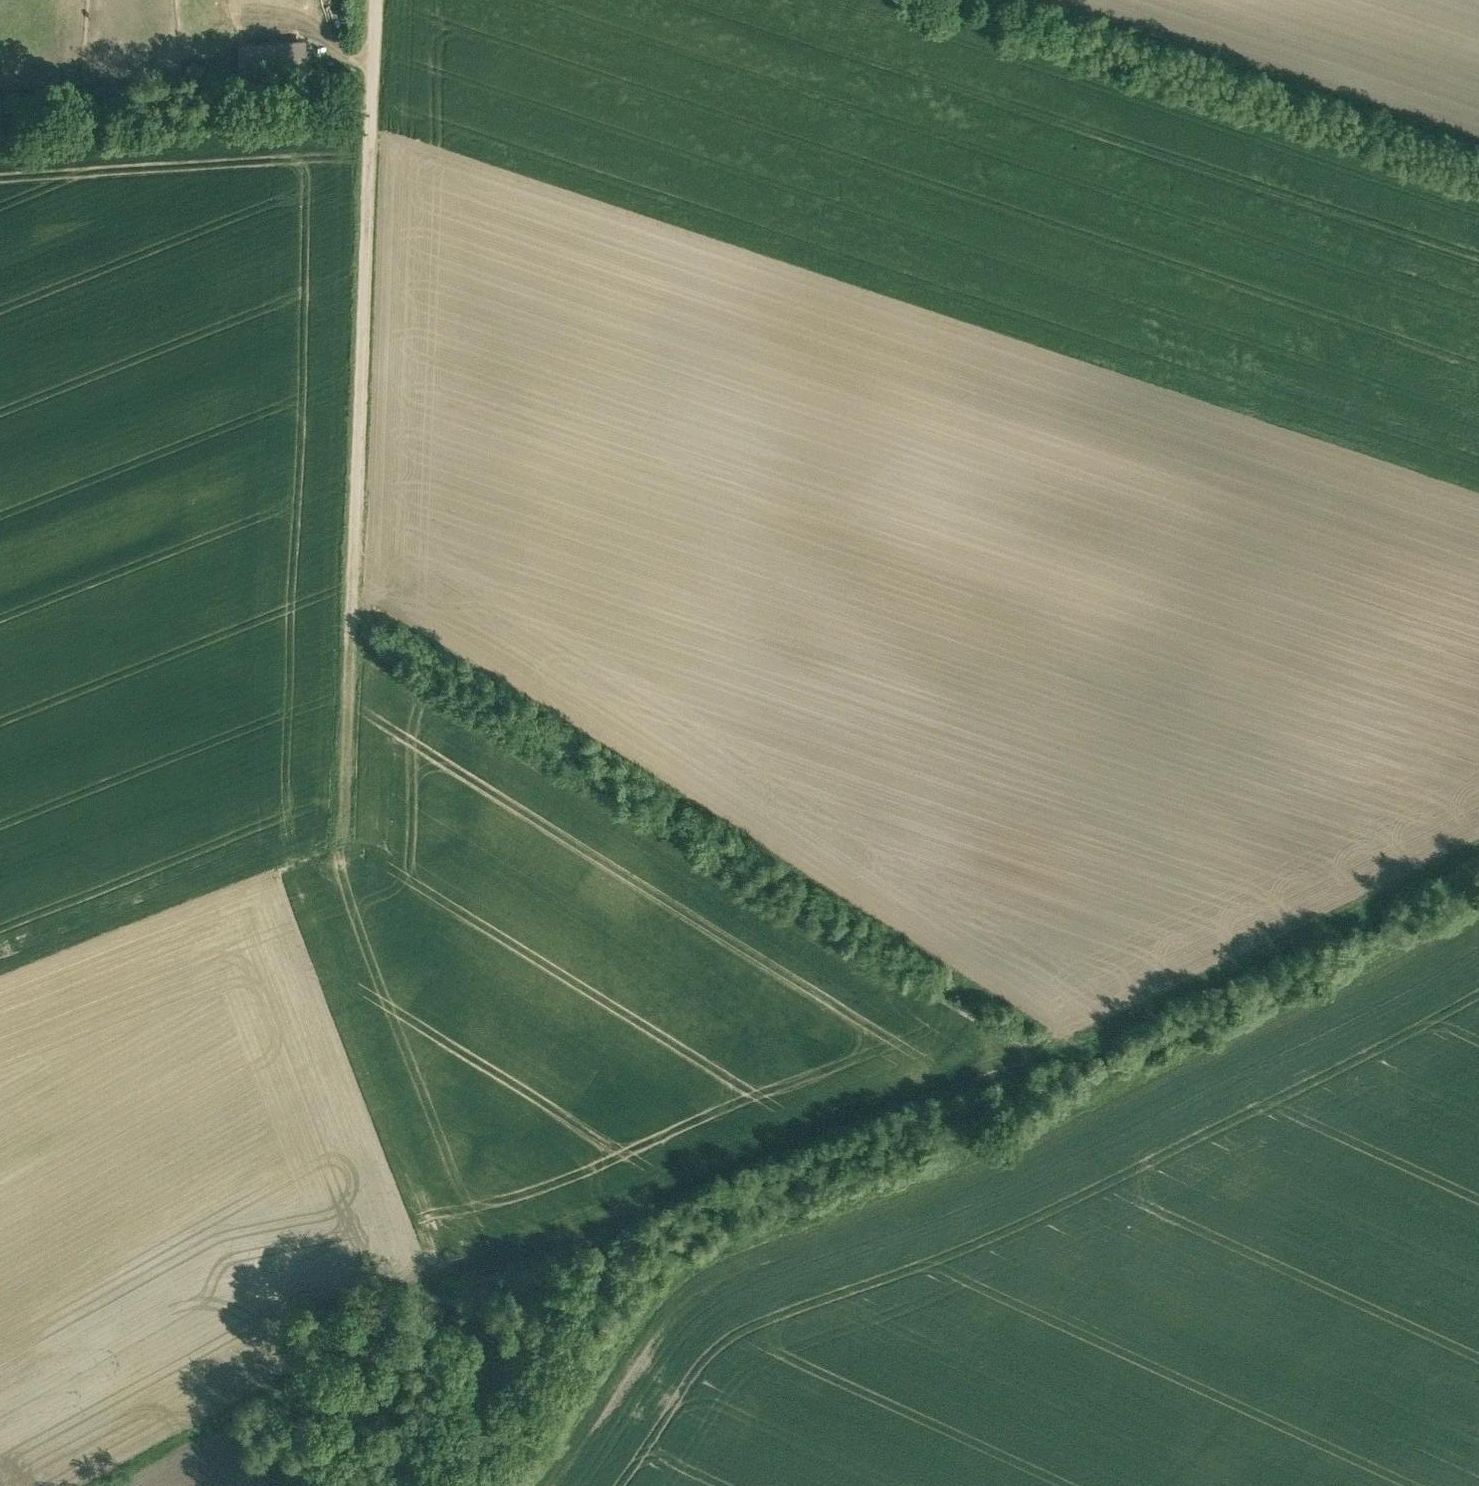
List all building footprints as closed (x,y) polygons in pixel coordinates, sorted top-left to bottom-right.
[(300,37),(232,41),(234,72),(302,69),(300,37)]
